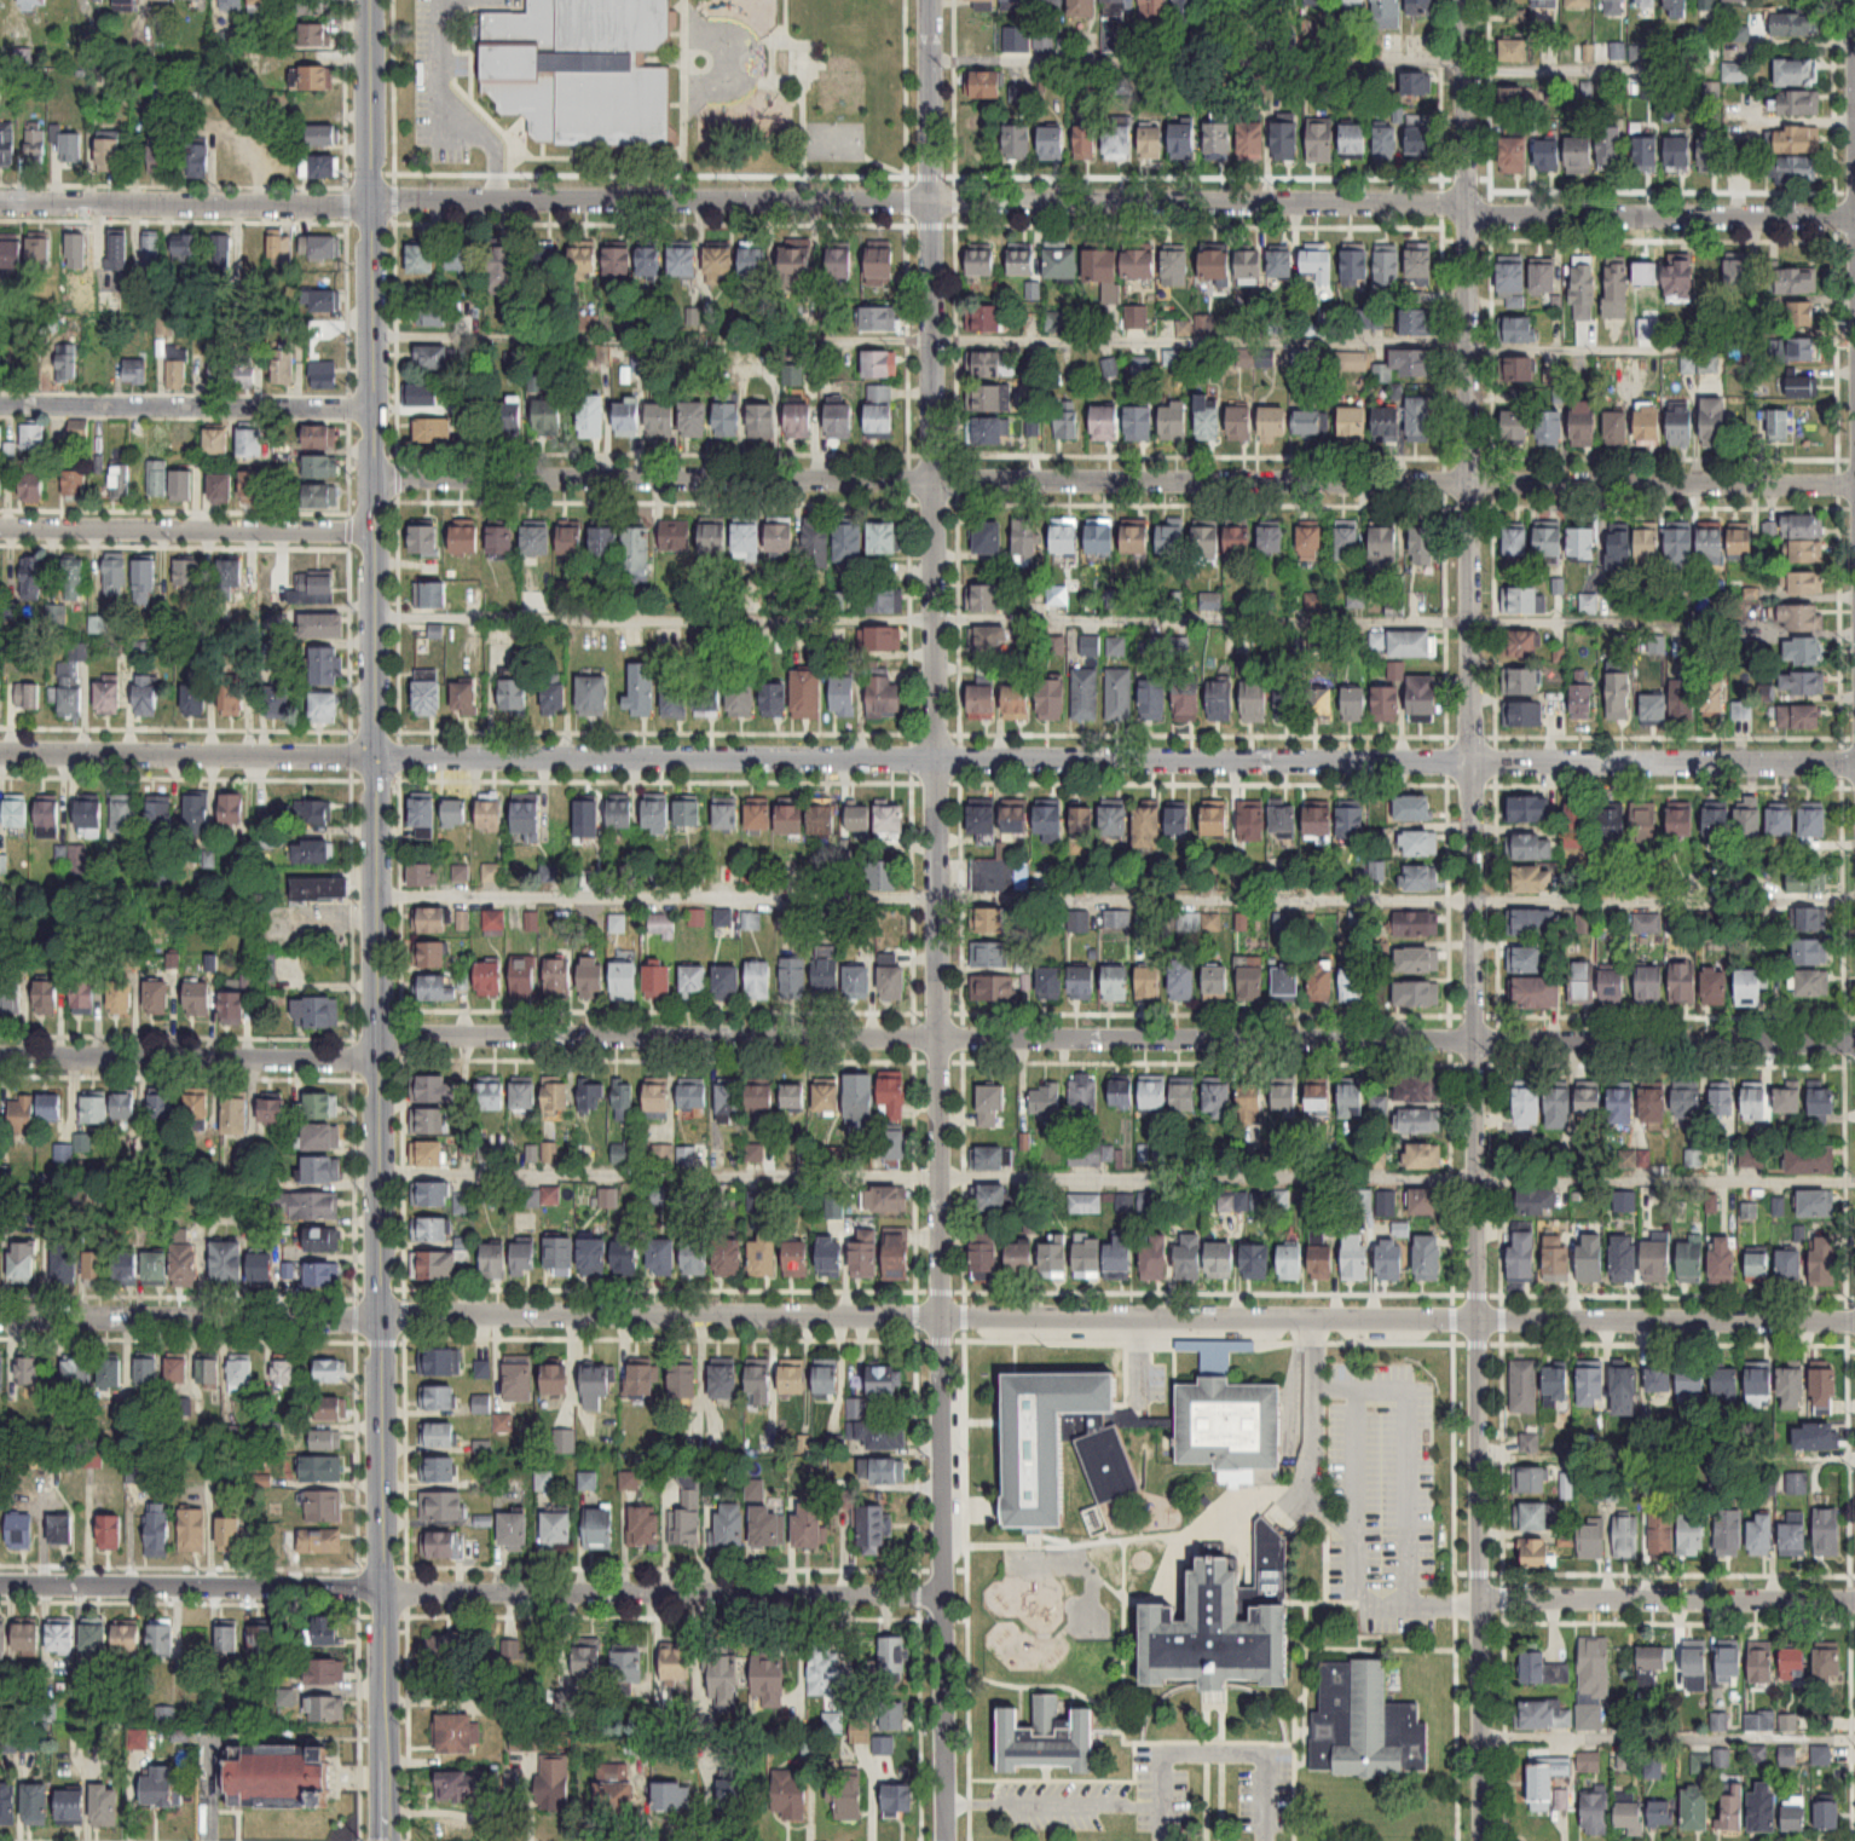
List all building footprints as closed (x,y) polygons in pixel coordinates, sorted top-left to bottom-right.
[(243,11),(243,0),(221,0),(221,11),(243,11)] [(250,10),(271,10),(271,0),(250,0),(250,10)] [(300,16),(328,16),(328,0),(300,0),(300,16)] [(671,68),(644,68),(644,53),(669,53),(670,0),(529,0),(529,14),(484,13),(483,99),(498,100),(498,115),(531,116),(531,145),(670,147),(671,68)] [(1098,0),(1071,0),(1071,16),(1098,16),(1098,0)] [(1167,0),(1142,0),(1142,19),(1167,19),(1167,0)] [(1178,18),(1201,18),(1201,0),(1177,0),(1178,18)] [(1274,9),(1299,9),(1299,0),(1274,0),(1274,9)] [(1331,10),(1331,0),(1307,0),(1307,10),(1331,10)] [(1366,8),(1366,0),(1342,0),(1342,8),(1366,8)] [(1401,30),(1401,0),(1374,0),(1374,30),(1401,30)] [(1436,0),(1409,0),(1409,15),(1428,15),(1428,8),(1436,8),(1436,0)] [(1559,0),(1533,0),(1533,8),(1559,8),(1559,0)] [(1593,0),(1567,0),(1567,10),(1593,10),(1593,0)] [(1628,0),(1602,0),(1602,16),(1628,16),(1628,0)] [(1635,9),(1656,9),(1656,0),(1635,0),(1635,9)] [(1666,20),(1689,20),(1689,0),(1666,0),(1666,20)] [(1700,13),(1718,13),(1718,0),(1700,0),(1700,13)] [(1822,37),(1822,12),(1774,12),(1774,37),(1822,37)] [(331,25),(300,25),(300,48),(331,48),(331,25)] [(1527,64),(1527,41),(1501,41),(1501,64),(1527,64)] [(793,56),(780,55),(780,69),(793,69),(793,56)] [(1818,60),(1777,60),(1777,88),(1818,88),(1818,60)] [(1749,64),(1723,64),(1723,84),(1749,84),(1749,64)] [(332,68),(300,68),(300,92),(332,92),(332,68)] [(967,73),(967,100),(1003,100),(1002,73),(967,73)] [(1133,73),(1116,73),(1116,94),(1133,94),(1133,73)] [(1431,97),(1431,74),(1403,74),(1403,97),(1431,97)] [(1527,114),(1527,89),(1502,89),(1502,114),(1527,114)] [(1779,93),(1779,117),(1820,117),(1820,93),(1779,93)] [(1433,158),(1433,118),(1409,118),(1409,158),(1433,158)] [(1133,119),(1107,119),(1107,161),(1133,161),(1133,119)] [(1310,164),(1334,164),(1334,119),(1310,119),(1310,164)] [(1240,124),(1240,157),(1266,157),(1266,124),(1240,124)] [(1232,125),(1207,125),(1207,160),(1232,160),(1232,125)] [(1299,125),(1275,125),(1275,162),(1299,162),(1299,125)] [(338,126),(309,126),(309,148),(338,148),(338,126)] [(1142,160),(1165,160),(1165,126),(1142,126),(1142,160)] [(1172,126),(1172,160),(1197,160),(1197,126),(1172,126)] [(1368,126),(1343,126),(1343,157),(1368,157),(1368,126)] [(1377,127),(1377,158),(1398,158),(1398,127),(1377,127)] [(1032,128),(1006,128),(1006,160),(1032,160),(1032,128)] [(1065,161),(1065,128),(1041,128),(1041,161),(1065,161)] [(1096,128),(1076,128),(1076,162),(1096,162),(1096,128)] [(1623,129),(1600,129),(1600,171),(1623,171),(1623,129)] [(1819,155),(1819,129),(1768,129),(1768,155),(1819,155)] [(0,132),(0,169),(15,169),(15,132),(0,132)] [(46,132),(27,132),(27,174),(46,174),(46,132)] [(61,165),(81,165),(81,136),(61,136),(61,165)] [(149,138),(149,175),(172,175),(172,138),(149,138)] [(1668,139),(1668,172),(1693,172),(1693,139),(1668,139)] [(120,169),(120,140),(97,140),(97,169),(120,169)] [(1529,140),(1502,140),(1502,175),(1529,175),(1529,140)] [(1568,175),(1594,175),(1594,140),(1568,140),(1568,175)] [(1636,169),(1660,169),(1660,140),(1636,140),(1636,169)] [(1723,174),(1723,141),(1700,141),(1700,174),(1723,174)] [(1539,143),(1539,172),(1562,172),(1562,143),(1539,143)] [(188,147),(188,175),(209,175),(209,147),(188,147)] [(302,157),(302,180),(339,180),(339,157),(302,157)] [(1817,160),(1781,160),(1781,184),(1817,184),(1817,160)] [(85,269),(85,234),(67,234),(67,269),(85,269)] [(127,234),(109,234),(109,270),(127,270),(127,234)] [(159,276),(159,234),(142,234),(142,276),(159,276)] [(271,258),(284,256),(282,234),(268,236),(271,258)] [(200,235),(174,235),(174,261),(200,261),(200,235)] [(230,235),(212,235),(213,266),(230,266),(230,235)] [(248,269),(260,269),(260,235),(248,235),(248,269)] [(50,236),(28,236),(28,267),(50,267),(50,236)] [(302,236),(302,261),(338,261),(338,236),(302,236)] [(0,239),(0,268),(22,268),(22,239),(0,239)] [(409,273),(433,273),(433,243),(409,243),(409,273)] [(449,244),(449,273),(477,273),(477,244),(449,244)] [(490,292),(522,292),(522,245),(490,245),(490,292)] [(559,245),(538,245),(538,278),(559,278),(559,245)] [(597,281),(597,245),(571,245),(571,281),(597,281)] [(632,246),(605,246),(605,276),(632,276),(632,246)] [(697,277),(697,246),(671,246),(671,277),(697,277)] [(639,278),(661,278),(661,247),(639,247),(639,278)] [(735,247),(707,247),(707,284),(721,284),(721,275),(735,275),(735,247)] [(770,282),(770,247),(743,247),(743,282),(770,282)] [(813,283),(813,247),(783,247),(783,283),(813,283)] [(895,247),(869,247),(869,285),(895,285),(895,247)] [(854,248),(830,248),(830,278),(854,278),(854,248)] [(1079,278),(1079,248),(1046,248),(1046,278),(1079,278)] [(996,276),(996,249),(970,249),(970,276),(996,276)] [(1085,281),(1119,281),(1119,249),(1086,249),(1085,281)] [(1232,249),(1202,249),(1202,278),(1232,278),(1232,249)] [(1240,249),(1240,277),(1264,277),(1264,249),(1240,249)] [(1270,276),(1293,276),(1293,249),(1270,249),(1270,276)] [(1303,272),(1319,272),(1319,284),(1334,284),(1334,249),(1303,249),(1303,272)] [(1369,249),(1345,249),(1345,285),(1369,285),(1369,249)] [(1409,249),(1409,285),(1434,285),(1434,249),(1409,249)] [(1036,276),(1036,250),(1010,250),(1010,276),(1036,276)] [(1125,279),(1156,279),(1156,250),(1125,250),(1125,279)] [(1189,285),(1189,250),(1163,250),(1163,285),(1189,285)] [(1401,251),(1376,251),(1376,284),(1401,284),(1401,251)] [(1575,320),(1596,320),(1596,257),(1575,257),(1575,320)] [(1668,259),(1668,300),(1699,300),(1699,259),(1668,259)] [(1727,289),(1750,289),(1750,259),(1727,259),(1727,289)] [(1500,300),(1527,300),(1527,261),(1500,261),(1500,300)] [(1559,263),(1533,263),(1533,292),(1559,292),(1559,263)] [(1607,263),(1607,318),(1630,318),(1630,263),(1607,263)] [(1817,294),(1817,268),(1779,268),(1779,294),(1817,294)] [(337,290),(309,290),(309,312),(337,312),(337,290)] [(1816,325),(1816,301),(1790,301),(1790,325),(1816,325)] [(417,325),(447,325),(447,305),(417,305),(417,325)] [(1003,305),(969,305),(969,331),(1003,331),(1003,305)] [(897,306),(863,306),(863,330),(897,330),(897,306)] [(1437,308),(1401,308),(1401,334),(1437,334),(1437,308)] [(1353,328),(1384,328),(1384,311),(1353,311),(1353,328)] [(174,334),(174,317),(155,317),(155,334),(174,334)] [(1500,317),(1500,342),(1536,342),(1536,317),(1500,317)] [(1819,337),(1792,337),(1792,349),(1779,349),(1779,361),(1819,361),(1819,337)] [(447,368),(447,345),(416,345),(416,368),(447,368)] [(272,385),(292,385),(292,347),(272,348),(272,385)] [(186,387),(186,348),(167,348),(167,387),(186,387)] [(865,377),(897,377),(897,349),(865,349),(865,377)] [(1435,349),(1392,349),(1393,364),(1374,364),(1375,382),(1393,382),(1393,375),(1435,375),(1435,349)] [(1004,376),(1004,351),(973,351),(973,376),(1004,376)] [(1336,371),(1368,371),(1368,352),(1336,352),(1336,371)] [(57,382),(77,382),(77,353),(57,353),(57,382)] [(254,388),(254,353),(233,353),(233,388),(254,388)] [(209,354),(209,388),(226,388),(226,354),(209,354)] [(1507,356),(1507,381),(1536,381),(1536,356),(1507,356)] [(147,359),(124,359),(124,384),(147,384),(147,359)] [(336,362),(312,362),(313,390),(337,389),(336,362)] [(1788,397),(1818,397),(1818,376),(1788,376),(1788,397)] [(894,438),(894,385),(868,385),(868,438),(894,438)] [(1004,410),(1004,385),(968,385),(968,410),(1004,410)] [(605,394),(579,394),(579,437),(605,437),(605,394)] [(1197,440),(1221,440),(1221,394),(1197,394),(1197,440)] [(1409,397),(1409,442),(1431,442),(1431,397),(1409,397)] [(1731,427),(1736,427),(1736,412),(1727,412),(1726,397),(1704,397),(1705,447),(1731,446),(1731,427)] [(615,435),(640,435),(640,398),(615,398),(615,435)] [(562,437),(562,399),(535,399),(535,437),(562,437)] [(1598,446),(1598,400),(1575,400),(1575,446),(1598,446)] [(680,436),(707,436),(707,401),(680,401),(680,436)] [(716,436),(741,436),(741,401),(716,401),(716,436)] [(521,402),(498,402),(498,435),(521,435),(521,402)] [(675,403),(648,403),(648,430),(675,430),(675,403)] [(775,437),(775,403),(749,403),(749,437),(775,437)] [(787,437),(812,437),(812,403),(787,403),(787,437)] [(1162,438),(1188,438),(1188,403),(1162,403),(1162,438)] [(854,438),(854,404),(828,404),(828,438),(854,438)] [(1253,440),(1253,405),(1230,405),(1230,440),(1253,440)] [(1120,406),(1093,406),(1093,442),(1120,442),(1120,406)] [(1128,441),(1154,441),(1154,406),(1128,406),(1128,441)] [(1402,406),(1376,406),(1376,440),(1402,440),(1402,406)] [(1639,445),(1662,445),(1662,406),(1639,406),(1639,445)] [(1671,446),(1695,446),(1695,406),(1671,406),(1671,446)] [(1261,443),(1289,443),(1289,407),(1261,407),(1261,443)] [(1368,407),(1341,407),(1341,438),(1368,438),(1368,407)] [(1791,409),(1770,409),(1770,440),(1791,440),(1791,409)] [(1296,410),(1296,438),(1322,438),(1323,410),(1296,410)] [(1531,410),(1505,410),(1505,443),(1531,443),(1531,410)] [(1564,410),(1539,410),(1539,445),(1564,445),(1564,410)] [(1057,438),(1080,438),(1080,411),(1057,411),(1057,438)] [(1630,444),(1630,411),(1607,411),(1607,444),(1630,444)] [(1008,417),(976,417),(976,444),(1008,444),(1008,417)] [(415,443),(449,443),(449,418),(415,418),(415,443)] [(70,439),(88,439),(88,421),(70,421),(70,439)] [(44,423),(22,423),(22,449),(44,449),(44,423)] [(305,448),(336,448),(336,425),(305,425),(305,448)] [(204,454),(227,454),(227,428),(204,428),(204,454)] [(262,429),(238,429),(238,457),(262,457),(262,429)] [(338,478),(338,455),(304,455),(304,478),(338,478)] [(166,460),(148,460),(148,496),(166,496),(166,460)] [(129,464),(111,464),(111,498),(129,498),(129,464)] [(43,502),(43,466),(23,466),(23,502),(43,502)] [(66,497),(85,497),(85,470),(66,470),(66,497)] [(192,501),(192,471),(171,471),(171,501),(192,501)] [(265,502),(265,471),(241,471),(241,502),(265,502)] [(232,473),(209,473),(209,503),(232,503),(232,473)] [(337,484),(304,484),(304,506),(337,506),(337,484)] [(1823,515),(1784,515),(1784,537),(1792,538),(1792,561),(1821,561),(1822,538),(1823,538),(1823,515)] [(829,566),(829,517),(804,517),(804,566),(829,566)] [(1015,564),(1037,564),(1037,518),(1015,518),(1015,564)] [(862,519),(835,519),(835,562),(862,561),(862,519)] [(1089,519),(1089,552),(1115,552),(1115,519),(1089,519)] [(1778,520),(1765,519),(1763,539),(1777,540),(1778,520)] [(728,521),(701,521),(701,551),(728,551),(728,521)] [(1002,521),(975,521),(975,553),(1002,553),(1002,521)] [(1159,555),(1185,555),(1185,521),(1159,521),(1159,555)] [(735,522),(735,553),(762,553),(762,522),(735,522)] [(794,522),(768,522),(768,552),(794,552),(794,522)] [(898,522),(869,522),(869,553),(898,553),(898,522)] [(550,553),(550,523),(523,523),(523,553),(550,553)] [(661,550),(690,550),(690,523),(661,523),(661,550)] [(1221,556),(1221,523),(1195,523),(1195,556),(1221,556)] [(1669,567),(1695,567),(1695,523),(1669,523),(1669,567)] [(479,554),(479,524),(452,524),(452,554),(479,554)] [(1079,552),(1079,524),(1053,524),(1053,552),(1079,552)] [(410,525),(410,556),(438,556),(438,525),(410,525)] [(1124,553),(1150,553),(1150,525),(1124,525),(1124,553)] [(1537,555),(1564,555),(1564,525),(1537,525),(1537,555)] [(514,526),(488,526),(488,555),(514,555),(514,526)] [(559,526),(559,555),(583,555),(583,526),(559,526)] [(617,526),(592,526),(592,553),(617,553),(617,526)] [(625,526),(625,568),(649,568),(649,526),(625,526)] [(1228,558),(1253,558),(1253,526),(1228,526),(1228,558)] [(1284,526),(1261,526),(1261,553),(1284,553),(1284,526)] [(1323,526),(1300,526),(1300,560),(1323,560),(1323,526)] [(1360,526),(1338,526),(1338,560),(1360,560),(1360,526)] [(1399,526),(1372,526),(1372,568),(1399,568),(1399,526)] [(1529,526),(1506,526),(1506,555),(1529,555),(1529,526)] [(1570,526),(1570,561),(1596,561),(1596,526),(1570,526)] [(1701,556),(1725,556),(1725,526),(1701,526),(1701,556)] [(1731,553),(1754,553),(1754,526),(1731,526),(1731,553)] [(1413,563),(1437,563),(1437,527),(1413,527),(1413,563)] [(1631,529),(1611,529),(1611,572),(1631,572),(1631,529)] [(1637,529),(1637,565),(1662,565),(1662,529),(1637,529)] [(126,595),(126,555),(104,555),(104,595),(126,595)] [(22,600),(42,600),(42,556),(22,556),(22,600)] [(65,599),(83,599),(83,558),(65,558),(65,599)] [(134,604),(155,604),(155,559),(134,559),(134,604)] [(175,584),(202,584),(202,560),(175,560),(175,584)] [(220,560),(220,597),(230,597),(230,587),(243,587),(243,560),(220,560)] [(1791,593),(1823,593),(1823,570),(1791,570),(1791,593)] [(332,575),(297,575),(297,589),(290,589),(290,604),(332,604),(332,575)] [(415,607),(446,607),(446,582),(415,582),(415,607)] [(998,610),(998,584),(967,584),(967,610),(998,610)] [(1504,613),(1541,613),(1541,587),(1504,587),(1504,613)] [(899,613),(899,588),(869,588),(869,613),(899,613)] [(1820,630),(1820,604),(1782,604),(1782,630),(1820,630)] [(47,624),(65,624),(65,605),(47,605),(47,624)] [(300,613),(300,637),(344,637),(344,613),(300,613)] [(107,616),(91,617),(91,632),(107,632),(107,616)] [(1008,657),(1008,625),(972,625),(972,657),(1008,657)] [(902,650),(902,626),(867,626),(867,650),(902,650)] [(1541,656),(1541,629),(1503,629),(1503,656),(1541,656)] [(1391,657),(1435,657),(1435,631),(1391,631),(1391,657)] [(1099,654),(1099,636),(1082,636),(1082,654),(1099,654)] [(1049,653),(1064,653),(1064,637),(1049,637),(1049,653)] [(1822,663),(1822,637),(1785,637),(1785,663),(1822,663)] [(1108,656),(1126,656),(1126,638),(1108,638),(1108,656)] [(59,718),(84,718),(85,642),(70,642),(70,674),(60,674),(59,718)] [(312,646),(312,685),(339,685),(339,646),(312,646)] [(653,662),(628,662),(628,713),(653,713),(653,662)] [(1404,664),(1390,664),(1390,681),(1404,681),(1404,664)] [(1539,694),(1539,668),(1507,668),(1507,694),(1539,694)] [(441,717),(441,670),(416,670),(415,717),(441,717)] [(822,719),(822,670),(793,670),(793,719),(822,719)] [(1073,721),(1099,721),(1099,670),(1073,670),(1073,721)] [(1133,670),(1107,670),(1107,721),(1133,721),(1133,670)] [(1631,671),(1609,671),(1609,720),(1631,720),(1631,671)] [(1783,672),(1783,694),(1824,694),(1824,671),(1783,672)] [(1200,722),(1200,672),(1176,672),(1176,722),(1200,722)] [(136,716),(157,716),(157,674),(136,674),(136,716)] [(1268,674),(1244,674),(1244,723),(1268,723),(1268,674)] [(578,716),(607,716),(607,676),(578,676),(578,716)] [(1438,676),(1411,676),(1411,722),(1438,722),(1438,676)] [(831,677),(831,717),(855,717),(855,677),(831,677)] [(1210,722),(1234,722),(1234,677),(1210,677),(1210,722)] [(1696,677),(1672,677),(1672,722),(1696,722),(1696,677)] [(868,678),(868,719),(901,719),(901,678),(868,678)] [(1066,678),(1039,678),(1039,720),(1066,720),(1066,678)] [(1704,713),(1726,713),(1726,678),(1704,678),(1704,713)] [(527,679),(502,679),(502,715),(527,715),(527,679)] [(1142,680),(1142,720),(1166,720),(1166,680),(1142,680)] [(544,715),(566,715),(566,681),(544,681),(544,715)] [(1006,681),(1006,719),(1030,719),(1030,681),(1006,681)] [(96,714),(120,714),(120,682),(96,682),(96,714)] [(728,715),(755,715),(755,682),(728,682),(728,715)] [(39,683),(16,684),(16,708),(40,708),(39,683)] [(477,683),(453,683),(453,717),(477,717),(477,683)] [(687,683),(663,683),(663,717),(687,717),(687,683)] [(787,715),(787,683),(762,683),(762,715),(787,715)] [(996,683),(970,683),(971,719),(996,719),(996,683)] [(1300,722),(1300,683),(1278,683),(1278,722),(1300,722)] [(1594,683),(1572,683),(1572,719),(1594,719),(1594,683)] [(221,716),(243,716),(243,684),(221,684),(221,716)] [(206,685),(183,685),(183,715),(206,715),(206,685)] [(266,718),(288,718),(288,686),(266,686),(266,718)] [(1375,723),(1401,723),(1401,686),(1375,686),(1375,723)] [(1311,722),(1334,722),(1334,687),(1311,687),(1311,722)] [(1368,687),(1345,687),(1345,722),(1368,722),(1368,687)] [(311,723),(339,723),(339,693),(311,693),(311,723)] [(1668,693),(1643,693),(1643,724),(1668,724),(1668,693)] [(695,695),(695,717),(721,717),(721,695),(695,695)] [(1541,701),(1506,701),(1506,726),(1541,726),(1541,701)] [(1733,719),(1753,719),(1753,702),(1733,702),(1733,719)] [(1779,705),(1779,729),(1823,729),(1823,705),(1779,705)] [(207,835),(207,794),(184,794),(184,835),(207,835)] [(244,794),(222,794),(222,824),(244,824),(244,794)] [(138,795),(112,795),(112,832),(138,832),(138,795)] [(670,795),(645,795),(645,833),(670,833),(670,795)] [(1432,821),(1432,796),(1397,796),(1397,821),(1432,821)] [(1547,796),(1506,796),(1506,823),(1547,823),(1547,796)] [(1738,849),(1763,849),(1763,796),(1744,796),(1744,808),(1738,808),(1738,849)] [(147,836),(172,836),(172,798),(147,798),(147,836)] [(411,799),(411,829),(436,829),(436,799),(411,799)] [(27,800),(5,800),(5,827),(27,827),(27,800)] [(676,800),(676,827),(701,827),(701,800),(676,800)] [(37,838),(59,838),(59,801),(37,801),(37,838)] [(77,801),(77,829),(102,829),(102,801),(77,801)] [(330,801),(303,801),(303,824),(330,824),(330,801)] [(444,829),(467,829),(467,802),(444,801),(444,829)] [(502,801),(479,801),(479,832),(502,832),(502,801)] [(599,801),(577,801),(577,833),(599,833),(599,801)] [(633,832),(633,801),(610,801),(610,832),(633,832)] [(540,802),(515,802),(515,834),(526,834),(526,842),(540,842),(540,802)] [(715,830),(738,830),(738,803),(715,803),(715,830)] [(1229,836),(1229,803),(1204,803),(1204,836),(1229,836)] [(772,804),(747,804),(747,830),(772,830),(772,804)] [(1264,804),(1240,804),(1240,842),(1264,842),(1264,804)] [(1635,844),(1660,844),(1660,804),(1635,804),(1635,844)] [(779,805),(779,834),(805,834),(805,805),(779,805)] [(811,835),(837,835),(837,805),(811,805),(811,835)] [(1568,849),(1593,849),(1593,805),(1568,805),(1568,849)] [(1626,805),(1605,805),(1605,849),(1626,849),(1626,805)] [(872,806),(849,806),(849,833),(872,833),(872,806)] [(876,835),(905,835),(905,806),(876,806),(876,835)] [(996,806),(970,806),(970,834),(978,834),(978,845),(996,845),(996,806)] [(1004,835),(1029,835),(1029,806),(1004,806),(1004,835)] [(1037,835),(1064,835),(1064,806),(1037,806),(1037,835)] [(1128,836),(1128,806),(1102,806),(1102,836),(1128,836)] [(1135,849),(1161,849),(1161,806),(1135,806),(1135,849)] [(1298,806),(1271,806),(1271,834),(1298,834),(1298,806)] [(1094,807),(1071,807),(1071,836),(1094,836),(1094,807)] [(1168,836),(1190,836),(1190,807),(1168,807),(1168,836)] [(1333,808),(1306,808),(1306,837),(1333,837),(1333,808)] [(1339,839),(1365,839),(1365,808),(1339,808),(1339,839)] [(1671,836),(1696,836),(1696,808),(1671,808),(1671,836)] [(1731,835),(1731,808),(1706,808),(1706,835),(1731,835)] [(1796,809),(1770,809),(1770,835),(1796,835),(1796,809)] [(1829,836),(1829,809),(1802,809),(1802,836),(1829,836)] [(1439,857),(1439,832),(1405,832),(1405,857),(1439,857)] [(1507,861),(1550,861),(1550,834),(1507,834),(1507,861)] [(294,864),(335,864),(335,841),(294,841),(294,864)] [(1015,891),(1015,859),(972,859),(972,891),(1015,891)] [(897,860),(871,860),(871,889),(897,889),(897,860)] [(439,863),(409,863),(409,887),(439,887),(439,863)] [(501,880),(501,866),(486,866),(486,872),(492,872),(492,880),(501,880)] [(1440,866),(1403,866),(1403,891),(1440,891),(1440,866)] [(1554,894),(1554,867),(1508,867),(1508,894),(1554,894)] [(1826,871),(1789,871),(1789,892),(1826,892),(1826,871)] [(349,878),(293,878),(293,900),(349,900),(349,878)] [(1827,930),(1827,907),(1799,907),(1799,930),(1827,930)] [(414,933),(447,933),(447,908),(414,908),(414,933)] [(1004,908),(973,908),(973,933),(1004,933),(1004,908)] [(715,927),(732,927),(732,910),(715,910),(715,927)] [(1509,936),(1553,936),(1553,910),(1509,910),(1509,936)] [(1131,928),(1131,911),(1106,911),(1106,928),(1131,928)] [(485,930),(505,930),(505,912),(485,912),(485,930)] [(743,931),(761,931),(761,912),(743,912),(743,931)] [(1395,913),(1395,936),(1440,936),(1440,912),(1395,913)] [(675,914),(649,914),(649,938),(675,938),(675,914)] [(1634,934),(1662,934),(1662,914),(1635,914),(1634,934)] [(1578,915),(1578,935),(1596,934),(1596,915),(1578,915)] [(625,917),(612,917),(612,933),(625,933),(625,917)] [(1796,939),(1796,964),(1829,964),(1829,939),(1796,939)] [(972,968),(1007,968),(1007,941),(972,941),(972,968)] [(446,942),(415,942),(415,967),(446,967),(446,942)] [(1440,948),(1399,948),(1399,973),(1440,973),(1440,948)] [(1544,948),(1509,948),(1509,974),(1544,974),(1544,948)] [(536,957),(513,957),(513,999),(536,999),(536,957)] [(805,957),(782,957),(782,998),(805,998),(805,957)] [(814,957),(814,997),(839,997),(839,957),(814,957)] [(1264,957),(1240,957),(1240,1000),(1264,1000),(1264,957)] [(571,997),(571,959),(547,959),(547,997),(571,997)] [(1311,1001),(1334,1001),(1334,960),(1311,960),(1311,1001)] [(771,1000),(771,961),(747,961),(747,1000),(771,1000)] [(503,996),(503,962),(478,962),(478,996),(503,996)] [(637,962),(614,962),(614,994),(637,994),(637,962)] [(1195,1000),(1195,962),(1172,962),(1172,1000),(1195,1000)] [(1593,1004),(1593,963),(1573,963),(1573,1004),(1593,1004)] [(1672,1003),(1697,1003),(1697,963),(1672,963),(1672,1003)] [(580,999),(605,999),(605,964),(580,964),(580,999)] [(1300,965),(1275,965),(1275,996),(1300,996),(1300,965)] [(645,998),(671,998),(671,966),(645,966),(645,998)] [(707,999),(707,966),(681,966),(681,999),(707,999)] [(715,1000),(739,1000),(739,966),(715,966),(715,1000)] [(871,966),(846,966),(845,997),(870,997),(871,966)] [(906,966),(881,966),(881,1000),(906,1000),(906,966)] [(1096,966),(1071,966),(1071,999),(1096,999),(1096,966)] [(1105,966),(1105,1001),(1129,1001),(1129,966),(1105,966)] [(1138,1000),(1162,1000),(1162,966),(1138,966),(1138,1000)] [(1230,966),(1206,966),(1206,998),(1230,998),(1230,966)] [(1664,966),(1639,966),(1639,1005),(1664,1005),(1664,966)] [(1064,967),(1039,967),(1039,997),(1064,997),(1064,967)] [(1729,1005),(1729,967),(1704,967),(1704,1005),(1729,1005)] [(1342,1003),(1365,1003),(1365,968),(1342,968),(1342,1003)] [(1770,989),(1770,969),(1738,969),(1738,1006),(1764,1006),(1764,989),(1770,989)] [(1602,1002),(1627,1002),(1627,970),(1602,970),(1602,1002)] [(1830,996),(1830,970),(1797,970),(1797,996),(1830,996)] [(415,975),(415,1000),(455,1000),(455,975),(415,975)] [(972,1002),(1018,1002),(1018,975),(972,975),(972,1002)] [(1515,978),(1514,1009),(1561,1009),(1561,979),(1515,978)] [(37,1014),(58,1014),(58,980),(37,980),(37,1014)] [(96,980),(74,980),(74,1010),(96,1010),(96,980)] [(132,1014),(132,981),(110,981),(110,1014),(132,1014)] [(170,981),(146,981),(146,1014),(170,1014),(170,981)] [(1397,982),(1397,1007),(1441,1007),(1441,982),(1397,982)] [(246,991),(221,991),(221,1024),(246,1024),(246,991)] [(188,1015),(212,1015),(212,992),(188,992),(188,1015)] [(1,993),(1,1014),(22,1014),(22,993),(1,993)] [(294,997),(294,1027),(339,1027),(339,997),(294,997)] [(846,1122),(874,1122),(874,1074),(846,1074),(846,1122)] [(1071,1121),(1097,1121),(1097,1074),(1071,1074),(1071,1121)] [(412,1075),(412,1102),(450,1102),(450,1075),(412,1075)] [(1141,1109),(1167,1109),(1167,1076),(1142,1076),(1141,1109)] [(1442,1103),(1442,1077),(1397,1077),(1397,1103),(1442,1103)] [(906,1121),(906,1078),(882,1078),(882,1121),(906,1121)] [(1275,1115),(1297,1115),(1297,1078),(1275,1078),(1275,1115)] [(478,1110),(504,1110),(504,1079),(478,1079),(478,1110)] [(1134,1106),(1134,1080),(1111,1080),(1111,1106),(1134,1106)] [(1787,1087),(1777,1087),(1776,1113),(1802,1113),(1802,1081),(1787,1081),(1787,1087)] [(511,1110),(535,1110),(535,1082),(511,1083),(511,1110)] [(1173,1111),(1195,1111),(1196,1083),(1174,1082),(1173,1111)] [(1232,1117),(1232,1082),(1206,1082),(1206,1117),(1232,1117)] [(570,1115),(570,1083),(544,1083),(544,1115),(570,1115)] [(604,1112),(604,1083),(580,1083),(580,1112),(604,1112)] [(679,1109),(707,1109),(707,1083),(679,1083),(679,1109)] [(815,1113),(839,1113),(839,1083),(815,1083),(815,1113)] [(1264,1083),(1241,1083),(1241,1121),(1264,1121),(1264,1083)] [(1745,1121),(1767,1121),(1767,1083),(1745,1083),(1745,1121)] [(617,1112),(633,1112),(633,1084),(617,1084),(617,1112)] [(670,1084),(646,1084),(646,1114),(670,1114),(670,1084)] [(741,1084),(718,1084),(718,1123),(741,1123),(741,1084)] [(1331,1117),(1331,1084),(1309,1084),(1309,1117),(1331,1117)] [(1341,1118),(1364,1118),(1364,1084),(1341,1084),(1341,1118)] [(806,1110),(806,1085),(783,1085),(783,1110),(806,1110)] [(1006,1085),(978,1085),(978,1128),(997,1128),(997,1112),(1006,1112),(1006,1085)] [(1030,1114),(1061,1114),(1061,1085),(1030,1085),(1030,1114)] [(747,1110),(773,1110),(773,1086),(747,1086),(747,1110)] [(1516,1088),(1516,1129),(1541,1129),(1541,1088),(1516,1088)] [(1548,1130),(1573,1130),(1573,1088),(1548,1088),(1548,1130)] [(1579,1115),(1603,1115),(1603,1088),(1579,1088),(1579,1115)] [(1635,1088),(1611,1088),(1611,1124),(1635,1124),(1635,1088)] [(1667,1088),(1643,1088),(1643,1123),(1667,1123),(1667,1088)] [(1674,1088),(1674,1118),(1704,1118),(1704,1088),(1674,1088)] [(1811,1088),(1811,1114),(1837,1114),(1837,1088),(1811,1088)] [(1712,1117),(1735,1117),(1735,1089),(1712,1089),(1712,1117)] [(305,1119),(334,1119),(334,1093),(306,1093),(305,1119)] [(135,1120),(135,1094),(114,1094),(114,1120),(135,1120)] [(209,1094),(187,1094),(187,1130),(209,1130),(209,1094)] [(63,1095),(41,1095),(41,1121),(63,1121),(63,1095)] [(150,1095),(150,1122),(171,1122),(171,1095),(150,1095)] [(83,1096),(83,1124),(108,1124),(108,1096),(83,1096)] [(1389,1097),(1372,1096),(1371,1118),(1388,1118),(1389,1097)] [(10,1097),(10,1135),(34,1135),(34,1097),(10,1097)] [(224,1134),(248,1134),(248,1098),(224,1097),(224,1134)] [(261,1124),(285,1124),(285,1099),(261,1099),(261,1124)] [(411,1109),(411,1133),(448,1133),(448,1109),(411,1109)] [(1400,1133),(1441,1133),(1441,1111),(1400,1111),(1400,1133)] [(340,1124),(304,1124),(304,1151),(340,1151),(340,1124)] [(906,1130),(883,1130),(883,1161),(906,1161),(906,1130)] [(445,1168),(445,1141),(411,1141),(411,1167),(445,1168)] [(1441,1170),(1441,1144),(1407,1144),(1407,1170),(1441,1170)] [(637,1166),(637,1146),(613,1146),(613,1166),(637,1166)] [(1833,1146),(1788,1146),(1788,1174),(1833,1174),(1833,1146)] [(1005,1147),(971,1147),(971,1170),(1005,1170),(1005,1147)] [(1740,1150),(1740,1167),(1765,1167),(1765,1150),(1740,1150)] [(340,1157),(302,1157),(302,1184),(340,1184),(340,1157)] [(412,1207),(449,1207),(449,1182),(412,1182),(412,1207)] [(972,1185),(972,1211),(1009,1211),(1009,1185),(972,1185)] [(907,1212),(907,1187),(862,1187),(863,1212),(907,1212)] [(644,1188),(644,1206),(665,1206),(665,1188),(644,1188)] [(617,1208),(617,1190),(600,1190),(600,1208),(617,1208)] [(1440,1190),(1412,1190),(1412,1216),(1440,1216),(1440,1190)] [(1557,1216),(1557,1190),(1513,1190),(1513,1216),(1557,1216)] [(1834,1218),(1834,1190),(1800,1190),(1800,1218),(1834,1218)] [(339,1193),(273,1193),(273,1219),(339,1219),(339,1193)] [(1069,1213),(1101,1213),(1101,1194),(1069,1194),(1069,1213)] [(843,1195),(828,1195),(828,1218),(843,1218),(843,1195)] [(413,1243),(448,1243),(448,1218),(413,1218),(413,1243)] [(306,1228),(306,1252),(340,1252),(340,1228),(306,1228)] [(909,1279),(909,1228),(886,1228),(886,1279),(909,1279)] [(878,1231),(853,1231),(853,1279),(878,1279),(878,1231)] [(1536,1233),(1512,1233),(1512,1283),(1536,1283),(1536,1233)] [(998,1234),(973,1234),(973,1280),(998,1280),(998,1234)] [(1177,1279),(1203,1279),(1203,1235),(1177,1235),(1177,1279)] [(1076,1279),(1102,1279),(1102,1236),(1076,1236),(1076,1279)] [(1142,1281),(1168,1281),(1168,1236),(1142,1236),(1142,1281)] [(1325,1247),(1325,1236),(1311,1236),(1311,1277),(1335,1277),(1335,1247),(1325,1247)] [(1545,1283),(1572,1283),(1572,1236),(1545,1236),(1545,1283)] [(1581,1283),(1605,1283),(1605,1236),(1581,1236),(1581,1283)] [(1345,1281),(1369,1281),(1369,1237),(1345,1237),(1345,1281)] [(1443,1278),(1443,1237),(1416,1237),(1416,1278),(1443,1278)] [(1613,1283),(1638,1283),(1638,1237),(1613,1237),(1613,1283)] [(1814,1237),(1814,1287),(1838,1287),(1838,1237),(1814,1237)] [(750,1278),(776,1278),(776,1238),(750,1238),(750,1278)] [(820,1277),(844,1277),(844,1238),(820,1238),(820,1277)] [(1131,1238),(1106,1238),(1106,1279),(1131,1279),(1131,1238)] [(547,1269),(574,1269),(574,1239),(547,1239),(547,1269)] [(709,1276),(709,1239),(684,1239),(684,1276),(709,1276)] [(743,1278),(743,1239),(715,1239),(715,1278),(743,1278)] [(1705,1283),(1705,1239),(1680,1239),(1680,1283),(1705,1283)] [(1712,1283),(1736,1283),(1736,1239),(1712,1239),(1712,1283)] [(413,1252),(413,1280),(458,1281),(458,1264),(473,1264),(473,1240),(457,1240),(457,1252),(413,1252)] [(608,1277),(608,1240),(580,1240),(580,1277),(608,1277)] [(676,1241),(649,1241),(649,1276),(676,1276),(676,1241)] [(1379,1281),(1405,1281),(1405,1241),(1379,1241),(1379,1281)] [(243,1283),(243,1242),(213,1242),(213,1283),(243,1283)] [(1672,1283),(1672,1242),(1645,1242),(1645,1283),(1672,1283)] [(11,1282),(37,1282),(37,1243),(11,1243),(11,1282)] [(199,1287),(199,1243),(174,1243),(174,1287),(199,1287)] [(615,1243),(615,1277),(638,1277),(638,1243),(615,1243)] [(785,1278),(809,1278),(809,1243),(785,1243),(785,1278)] [(1036,1243),(1009,1243),(1009,1273),(1036,1273),(1036,1243)] [(1042,1278),(1068,1278),(1068,1243),(1042,1243),(1042,1278)] [(1236,1243),(1208,1243),(1208,1278),(1236,1278),(1236,1243)] [(513,1277),(536,1277),(536,1244),(513,1244),(513,1277)] [(54,1281),(78,1281),(78,1245),(54,1245),(54,1281)] [(484,1279),(507,1279),(507,1245),(484,1245),(484,1279)] [(1271,1245),(1244,1245),(1244,1279),(1271,1279),(1271,1245)] [(1280,1246),(1280,1280),(1304,1280),(1304,1246),(1280,1246)] [(1803,1251),(1779,1251),(1779,1281),(1803,1281),(1803,1251)] [(108,1252),(86,1252),(86,1281),(108,1281),(108,1252)] [(144,1282),(168,1282),(168,1252),(144,1252),(144,1282)] [(115,1285),(138,1285),(138,1254),(115,1254),(115,1285)] [(273,1254),(250,1254),(250,1283),(273,1283),(273,1254)] [(1770,1254),(1747,1254),(1747,1280),(1770,1280),(1770,1254)] [(339,1263),(307,1263),(307,1287),(339,1287),(339,1263)] [(1281,1470),(1282,1386),(1231,1385),(1231,1351),(1245,1352),(1245,1342),(1176,1342),(1176,1351),(1202,1352),(1202,1385),(1179,1385),(1178,1464),(1217,1464),(1217,1469),(1281,1470)] [(458,1377),(458,1349),(420,1349),(420,1377),(458,1377)] [(40,1358),(21,1358),(21,1385),(40,1386),(40,1358)] [(100,1390),(123,1390),(123,1358),(100,1358),(100,1390)] [(158,1359),(137,1359),(137,1386),(158,1386),(158,1359)] [(66,1387),(90,1387),(90,1360),(65,1360),(66,1387)] [(189,1360),(167,1360),(167,1385),(189,1385),(189,1360)] [(198,1385),(220,1385),(220,1360),(198,1360),(198,1385)] [(253,1360),(230,1360),(230,1387),(253,1387),(253,1360)] [(347,1360),(315,1360),(315,1383),(347,1383),(347,1360)] [(295,1361),(274,1361),(274,1386),(295,1386),(295,1361)] [(816,1361),(816,1396),(840,1396),(840,1361),(816,1361)] [(1536,1413),(1536,1361),(1512,1361),(1512,1413),(1536,1413)] [(532,1364),(505,1364),(505,1402),(532,1402),(532,1364)] [(737,1399),(736,1365),(711,1365),(711,1399),(737,1399)] [(543,1396),(569,1396),(569,1366),(543,1366),(543,1396)] [(655,1396),(655,1366),(628,1366),(628,1396),(655,1396)] [(697,1366),(671,1366),(671,1399),(697,1399),(697,1366)] [(748,1395),(756,1395),(756,1405),(771,1405),(771,1367),(748,1367),(748,1395)] [(781,1367),(781,1395),(805,1395),(805,1367),(781,1367)] [(583,1412),(603,1412),(603,1398),(614,1398),(614,1368),(583,1368),(583,1412)] [(1545,1406),(1570,1406),(1570,1368),(1545,1368),(1545,1406)] [(1637,1416),(1637,1368),(1613,1368),(1613,1416),(1637,1416)] [(1749,1409),(1774,1409),(1774,1368),(1749,1368),(1749,1409)] [(901,1369),(870,1369),(870,1400),(901,1400),(901,1369)] [(1605,1407),(1605,1369),(1580,1369),(1579,1406),(1605,1407)] [(1672,1393),(1672,1369),(1648,1369),(1648,1393),(1672,1393)] [(1679,1396),(1706,1396),(1706,1369),(1679,1369),(1679,1396)] [(1780,1369),(1780,1411),(1806,1411),(1806,1369),(1780,1369)] [(1740,1370),(1715,1370),(1715,1399),(1740,1399),(1740,1370)] [(1836,1370),(1813,1370),(1813,1407),(1836,1407),(1836,1370)] [(1066,1413),(1119,1413),(1119,1373),(1007,1373),(1007,1528),(1066,1528),(1066,1413)] [(455,1387),(422,1387),(422,1411),(455,1411),(455,1387)] [(489,1397),(474,1397),(474,1413),(489,1413),(489,1397)] [(348,1420),(348,1398),(316,1398),(316,1420),(348,1420)] [(495,1431),(510,1431),(510,1415),(495,1415),(495,1431)] [(866,1441),(866,1451),(905,1451),(905,1423),(848,1424),(848,1441),(866,1441)] [(456,1424),(421,1424),(421,1449),(456,1449),(456,1424)] [(1804,1424),(1804,1450),(1841,1450),(1841,1424),(1804,1424)] [(1078,1439),(1098,1505),(1141,1492),(1121,1426),(1078,1439)] [(342,1451),(342,1431),(313,1431),(313,1451),(342,1451)] [(87,1468),(102,1468),(102,1453),(87,1453),(87,1468)] [(342,1483),(342,1457),(302,1457),(302,1483),(342,1483)] [(455,1483),(455,1459),(422,1459),(422,1483),(455,1483)] [(905,1461),(861,1461),(861,1483),(905,1483),(905,1461)] [(1514,1494),(1548,1494),(1548,1468),(1514,1468),(1514,1494)] [(700,1546),(702,1472),(682,1472),(682,1510),(670,1510),(670,1546),(700,1546)] [(1788,1474),(1788,1494),(1809,1494),(1809,1474),(1788,1474)] [(1619,1482),(1598,1482),(1598,1502),(1619,1502),(1619,1482)] [(342,1523),(342,1491),(306,1491),(306,1523),(342,1523)] [(421,1521),(464,1521),(464,1492),(421,1492),(421,1521)] [(1517,1503),(1517,1531),(1549,1531),(1549,1503),(1517,1503)] [(823,1549),(823,1504),(800,1504),(800,1515),(795,1515),(795,1549),(823,1549)] [(170,1558),(170,1505),(148,1505),(148,1558),(170,1558)] [(719,1548),(745,1548),(745,1505),(719,1505),(719,1548)] [(660,1547),(660,1507),(631,1507),(631,1547),(660,1547)] [(787,1548),(787,1515),(773,1515),(773,1507),(753,1507),(753,1548),(787,1548)] [(860,1507),(860,1556),(887,1556),(887,1507),(860,1507)] [(206,1553),(206,1510),(181,1510),(181,1553),(206,1553)] [(587,1549),(614,1549),(614,1510),(587,1510),(587,1549)] [(1816,1556),(1841,1556),(1841,1510),(1816,1510),(1816,1556)] [(1717,1511),(1717,1556),(1742,1556),(1742,1511),(1717,1511)] [(528,1513),(501,1513),(501,1551),(528,1551),(528,1513)] [(572,1513),(543,1513),(543,1548),(572,1548),(572,1513)] [(1782,1523),(1782,1556),(1807,1556),(1807,1513),(1788,1513),(1788,1523),(1782,1523)] [(1674,1515),(1651,1515),(1651,1557),(1674,1557),(1674,1515)] [(1706,1556),(1706,1515),(1680,1515),(1680,1556),(1706,1556)] [(9,1549),(33,1549),(33,1516),(9,1516),(9,1549)] [(50,1516),(50,1547),(73,1547),(73,1516),(50,1516)] [(123,1516),(100,1516),(100,1550),(123,1550),(123,1516)] [(1616,1559),(1640,1559),(1640,1517),(1616,1517),(1616,1559)] [(1774,1517),(1750,1517),(1750,1556),(1774,1556),(1774,1517)] [(243,1519),(219,1519),(219,1552),(243,1552),(243,1519)] [(1607,1521),(1580,1521),(1580,1558),(1607,1558),(1607,1521)] [(1575,1548),(1575,1523),(1559,1523),(1559,1548),(1575,1548)] [(343,1554),(343,1531),(284,1531),(284,1554),(343,1554)] [(422,1557),(460,1557),(460,1532),(422,1532),(422,1557)] [(1525,1569),(1557,1569),(1557,1553),(1548,1553),(1548,1539),(1525,1539),(1525,1569)] [(1145,1684),(1206,1684),(1206,1692),(1231,1692),(1231,1684),(1291,1684),(1291,1606),(1255,1605),(1255,1621),(1244,1621),(1244,1572),(1236,1572),(1236,1557),(1202,1557),(1202,1571),(1193,1571),(1193,1621),(1181,1621),(1181,1605),(1145,1605),(1145,1684)] [(339,1646),(339,1617),(315,1617),(315,1646),(339,1646)] [(82,1657),(106,1657),(106,1620),(82,1620),(82,1657)] [(150,1654),(174,1654),(174,1620),(150,1620),(150,1654)] [(48,1654),(74,1654),(74,1621),(48,1621),(48,1654)] [(39,1625),(15,1625),(15,1651),(39,1651),(39,1625)] [(141,1625),(115,1625),(115,1653),(141,1653),(141,1625)] [(217,1654),(238,1654),(238,1626),(217,1626),(217,1654)] [(251,1655),(276,1655),(276,1626),(251,1626),(251,1655)] [(473,1659),(473,1635),(427,1635),(427,1659),(473,1659)] [(1611,1700),(1611,1638),(1580,1637),(1580,1730),(1604,1730),(1604,1700),(1611,1700)] [(881,1638),(881,1682),(906,1682),(906,1638),(881,1638)] [(520,1661),(520,1640),(502,1640),(502,1661),(520,1661)] [(1686,1691),(1709,1691),(1709,1641),(1686,1641),(1686,1691)] [(1773,1642),(1751,1642),(1751,1684),(1773,1684),(1773,1642)] [(839,1695),(839,1644),(810,1644),(810,1695),(839,1695)] [(576,1684),(600,1684),(600,1646),(576,1646),(576,1684)] [(1668,1670),(1668,1647),(1639,1647),(1639,1685),(1652,1685),(1652,1670),(1668,1670)] [(1742,1647),(1720,1647),(1720,1680),(1742,1680),(1742,1647)] [(688,1649),(664,1649),(664,1684),(688,1684),(688,1649)] [(1807,1649),(1782,1649),(1782,1677),(1807,1677),(1807,1649)] [(1841,1650),(1816,1650),(1816,1681),(1841,1681),(1841,1650)] [(642,1651),(612,1651),(612,1695),(631,1694),(631,1683),(643,1683),(642,1651)] [(1523,1684),(1547,1684),(1547,1652),(1523,1652),(1523,1684)] [(712,1699),(720,1699),(720,1710),(737,1710),(737,1656),(712,1656),(712,1699)] [(766,1709),(784,1710),(786,1661),(757,1660),(755,1695),(767,1695),(766,1709)] [(308,1661),(308,1686),(345,1686),(345,1661),(308,1661)] [(1312,1775),(1430,1775),(1430,1723),(1420,1723),(1421,1704),(1389,1704),(1389,1661),(1322,1661),(1322,1712),(1312,1712),(1312,1775)] [(294,1707),(294,1691),(279,1691),(279,1707),(294,1707)] [(1001,1774),(1023,1774),(1023,1767),(1077,1767),(1077,1774),(1097,1774),(1097,1710),(1075,1710),(1075,1720),(1060,1720),(1060,1695),(1036,1695),(1036,1728),(1023,1728),(1023,1709),(1001,1709),(1001,1774)] [(307,1698),(307,1722),(345,1722),(345,1698),(307,1698)] [(906,1702),(880,1702),(880,1731),(906,1731),(906,1702)] [(1572,1729),(1572,1702),(1519,1702),(1519,1729),(1572,1729)] [(472,1712),(472,1751),(438,1751),(438,1712),(472,1712)] [(843,1733),(844,1714),(824,1713),(824,1732),(843,1733)] [(1775,1730),(1775,1715),(1746,1715),(1746,1730),(1775,1730)] [(853,1743),(872,1743),(872,1719),(853,1719),(853,1743)] [(129,1750),(147,1750),(147,1730),(129,1730),(129,1750)] [(877,1754),(894,1754),(894,1738),(877,1738),(877,1754)] [(1781,1764),(1795,1764),(1795,1747),(1781,1747),(1781,1764)] [(1813,1765),(1831,1765),(1831,1747),(1813,1747),(1813,1765)] [(230,1750),(231,1808),(330,1807),(330,1748),(230,1750)] [(570,1753),(570,1808),(541,1808),(541,1802),(536,1802),(536,1774),(541,1774),(541,1753),(570,1753)] [(634,1783),(635,1816),(596,1816),(596,1761),(629,1760),(629,1783),(634,1783)] [(1530,1761),(1530,1800),(1543,1800),(1543,1802),(1554,1802),(1553,1776),(1572,1775),(1571,1761),(1530,1761)] [(144,1807),(176,1807),(176,1767),(152,1767),(152,1777),(144,1777),(144,1807)] [(808,1773),(807,1817),(785,1816),(785,1810),(774,1810),(775,1768),(798,1768),(798,1773),(808,1773)] [(495,1772),(438,1772),(438,1800),(495,1800),(495,1772)] [(865,1773),(862,1819),(836,1818),(837,1802),(828,1801),(828,1782),(836,1782),(837,1772),(865,1773)] [(747,1778),(747,1817),(721,1817),(721,1778),(747,1778)] [(16,1825),(16,1783),(0,1783),(0,1825),(16,1825)] [(689,1812),(689,1783),(656,1783),(656,1812),(689,1812)] [(912,1783),(912,1811),(884,1811),(884,1783),(912,1783)] [(1750,1832),(1777,1832),(1777,1783),(1758,1783),(1758,1792),(1750,1792),(1750,1832)] [(1744,1784),(1722,1784),(1722,1831),(1744,1831),(1744,1784)] [(23,1785),(23,1822),(48,1822),(48,1785),(23,1785)] [(91,1827),(119,1827),(119,1785),(91,1785),(91,1827)] [(1710,1830),(1709,1787),(1683,1787),(1684,1831),(1710,1830)] [(86,1791),(57,1791),(57,1821),(86,1821),(86,1791)] [(1608,1791),(1584,1791),(1584,1834),(1608,1834),(1608,1791)] [(1784,1832),(1807,1832),(1807,1797),(1784,1797),(1784,1832)] [(1673,1828),(1674,1801),(1651,1801),(1650,1828),(1673,1828)] [(1643,1802),(1617,1802),(1617,1833),(1643,1833),(1643,1802)] [(1840,1802),(1818,1802),(1818,1830),(1840,1830),(1840,1802)]
